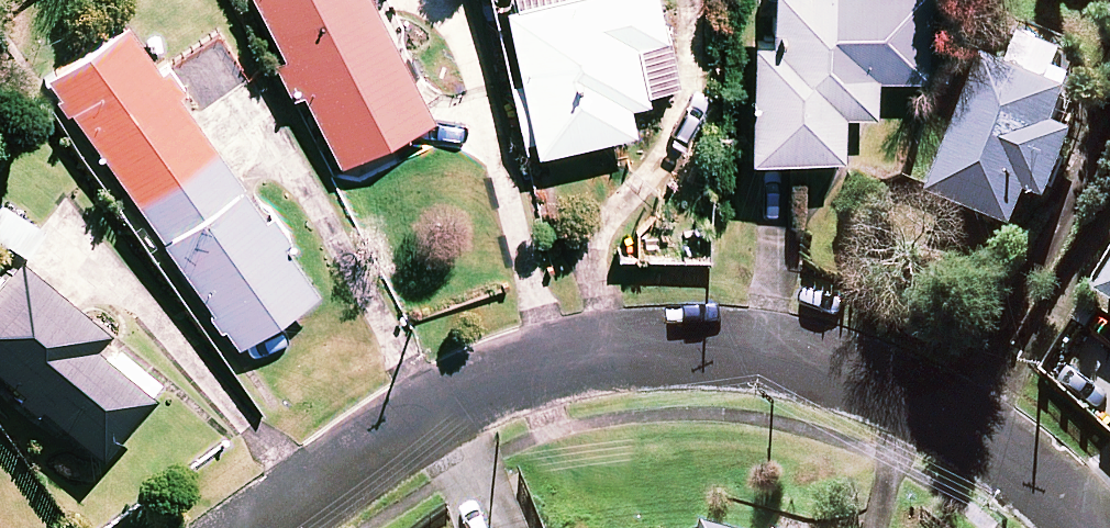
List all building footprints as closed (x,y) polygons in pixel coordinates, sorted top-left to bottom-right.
[(271,59),(285,87),(298,81),(340,164),(428,121),(369,0),(258,0),(284,52),(271,59)] [(653,0),(530,0),(504,6),(537,152),(633,131),(627,104),(646,100),(639,69),(668,63),(653,0)] [(770,40),(756,40),(751,155),(841,159),(843,112),(873,114),(875,76),(924,78),(927,0),(772,0),(770,40)] [(274,205),(264,213),(183,98),(193,91),(169,57),(159,64),(127,19),(48,74),(239,343),(317,287),(284,241),(294,234),(274,205)] [(1060,75),(1067,59),(1011,38),(1005,54),(992,49),(933,201),(1015,233),(1029,199),(1049,207),(1075,138),(1055,130),(1075,81),(1060,75)] [(0,208),(0,243),(24,257),(39,232),(0,208)] [(17,392),(11,400),(31,416),(37,409),(97,459),(148,398),(99,357),(111,342),(12,259),(0,274),(0,378),(17,392)] [(1100,299),(1109,306),(1109,283),(1100,299)]
